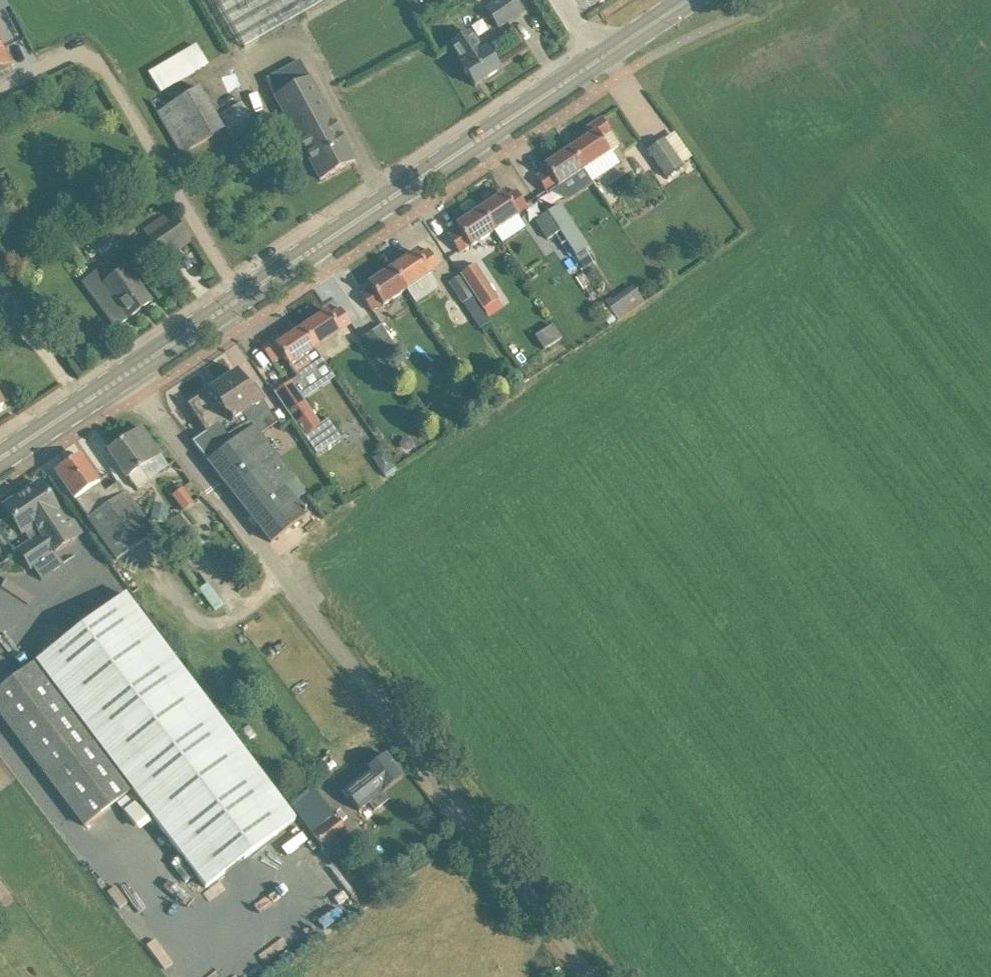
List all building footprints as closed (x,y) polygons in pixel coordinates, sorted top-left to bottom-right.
[(10,6),(7,0),(0,0),(0,11),(10,6)] [(328,0),(217,0),(244,48),(328,0)] [(515,0),(498,0),(485,8),(498,28),(523,12),(515,0)] [(475,86),(500,69),(486,49),(484,51),(471,31),(451,44),(463,62),(461,66),(475,86)] [(12,65),(0,43),(0,71),(12,65)] [(158,93),(210,66),(198,44),(146,71),(158,93)] [(321,179),(355,161),(299,63),(267,81),(321,179)] [(205,155),(254,127),(249,119),(255,115),(246,101),(240,104),(239,102),(216,115),(200,88),(157,113),(181,154),(199,144),(205,155)] [(570,149),(584,169),(610,151),(601,138),(611,131),(602,118),(585,129),(590,136),(570,149)] [(666,178),(683,166),(663,139),(647,151),(666,178)] [(559,186),(584,169),(570,149),(544,166),(547,170),(536,177),(546,192),(558,184),(559,186)] [(480,209),(485,218),(495,232),(519,215),(518,213),(528,207),(516,191),(506,197),(504,193),(480,209)] [(562,237),(563,238),(575,256),(587,248),(575,230),(559,205),(548,212),(560,232),(563,237),(562,237)] [(449,236),(459,252),(470,245),(472,247),(495,232),(485,218),(480,209),(456,225),(459,229),(449,236)] [(548,239),(550,238),(560,232),(548,212),(536,220),(548,239)] [(163,260),(174,253),(191,242),(175,218),(169,222),(164,215),(143,229),(163,260)] [(430,272),(440,265),(429,249),(419,256),(416,252),(392,268),(406,290),(431,273),(430,272)] [(79,283),(88,296),(114,330),(152,300),(117,255),(79,283)] [(460,274),(483,309),(498,299),(476,265),(460,274)] [(361,295),(363,299),(371,311),(382,304),(383,306),(406,290),(392,268),(368,284),(371,288),(361,295)] [(471,316),(482,310),(460,276),(449,282),(471,316)] [(604,301),(616,317),(642,299),(632,285),(613,299),(610,296),(604,301)] [(25,312),(25,300),(14,300),(14,312),(25,312)] [(617,319),(616,317),(607,304),(600,309),(610,323),(612,327),(619,322),(617,319)] [(327,311),(301,328),(315,349),(341,332),(347,341),(356,335),(349,324),(351,323),(341,308),(330,315),(327,311)] [(382,324),(372,331),(398,371),(408,365),(382,324)] [(305,355),(315,349),(301,328),(282,341),(277,335),(261,346),(270,360),(281,352),(299,380),(314,370),(305,355)] [(398,371),(372,331),(361,338),(387,378),(398,371)] [(206,431),(192,442),(209,463),(271,542),(305,516),(294,502),(302,496),(257,436),(276,423),(262,401),(264,400),(255,386),(249,389),(237,371),(187,405),(206,431)] [(306,439),(316,454),(339,438),(327,421),(321,425),(292,381),(275,392),(293,419),(306,439)] [(142,428),(125,440),(143,466),(160,454),(160,453),(158,455),(153,448),(155,447),(142,428)] [(376,464),(383,474),(392,468),(395,466),(388,456),(383,449),(374,456),(373,461),(376,464)] [(57,472),(62,480),(75,499),(88,517),(88,518),(116,559),(154,533),(126,491),(124,492),(118,482),(105,491),(80,456),(57,472)] [(69,526),(40,483),(5,507),(22,533),(34,525),(41,536),(20,550),(31,567),(35,564),(39,570),(37,572),(42,579),(65,564),(55,551),(81,533),(74,522),(69,526)] [(182,490),(173,496),(184,509),(192,503),(182,490)] [(166,523),(169,506),(153,504),(150,521),(166,523)] [(220,601),(207,583),(199,589),(212,607),(220,601)] [(126,594),(0,689),(0,713),(85,826),(117,802),(140,832),(154,821),(204,888),(295,819),(126,594)] [(377,789),(381,794),(403,777),(400,773),(401,770),(398,766),(395,766),(386,755),(364,772),(367,776),(345,793),(355,806),(377,789)] [(334,818),(319,829),(331,844),(339,855),(340,854),(332,844),(347,833),(334,818)]
